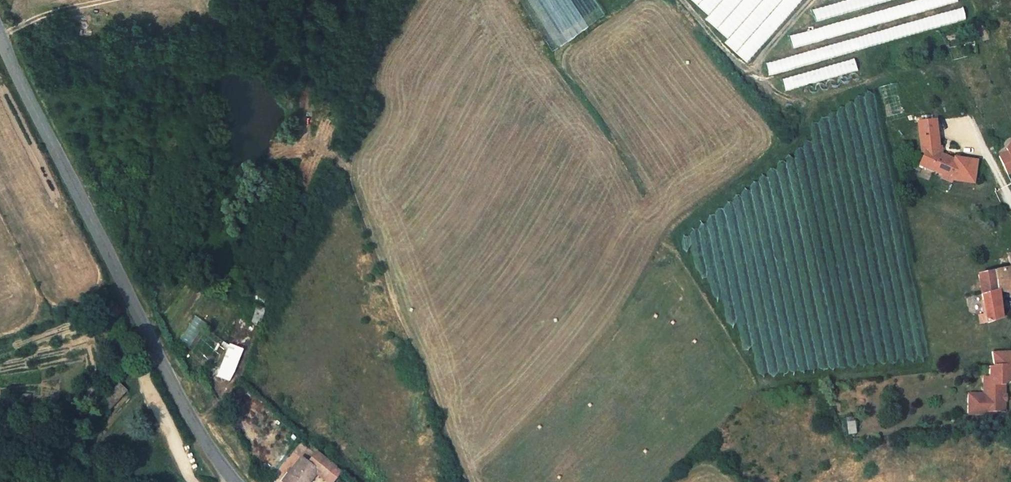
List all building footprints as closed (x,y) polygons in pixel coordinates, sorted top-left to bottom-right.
[(727,31),(777,30),(802,0),(690,0),(727,31)] [(835,1),(808,12),(809,19),(814,32),(788,35),(789,45),(792,45),(814,36),(947,21),(931,27),(949,25),(964,19),(963,9),(920,14),(942,5),(956,3),(956,0),(834,0),(835,1)] [(770,72),(797,64),(794,55),(767,63),(770,72)] [(927,149),(922,116),(905,118),(908,147),(911,148),(907,161),(939,174),(939,175),(961,178),(964,156),(942,153),(942,155),(927,149)] [(1003,145),(1006,152),(997,156),(1005,175),(1010,172),(1010,141),(1003,145)] [(999,254),(999,255),(1000,263),(1006,283),(1008,290),(1010,291),(1010,251),(999,254)] [(984,264),(987,284),(1006,283),(1000,263),(984,264)] [(987,284),(984,264),(965,265),(971,304),(968,306),(970,315),(975,315),(991,308),(987,284)] [(112,311),(112,303),(102,303),(102,311),(112,311)] [(216,375),(231,382),(245,349),(230,342),(216,375)] [(993,405),(994,405),(996,405),(995,379),(1005,367),(1000,362),(999,358),(1006,358),(1004,344),(981,347),(984,363),(982,363),(982,372),(980,372),(973,372),(974,388),(974,393),(961,393),(961,406),(987,406),(993,405)] [(114,404),(128,390),(121,383),(107,397),(114,404)] [(974,393),(974,388),(959,389),(959,409),(987,408),(987,406),(961,406),(961,393),(974,393)] [(288,452),(268,473),(278,481),(288,481),(304,465),(288,452)]
